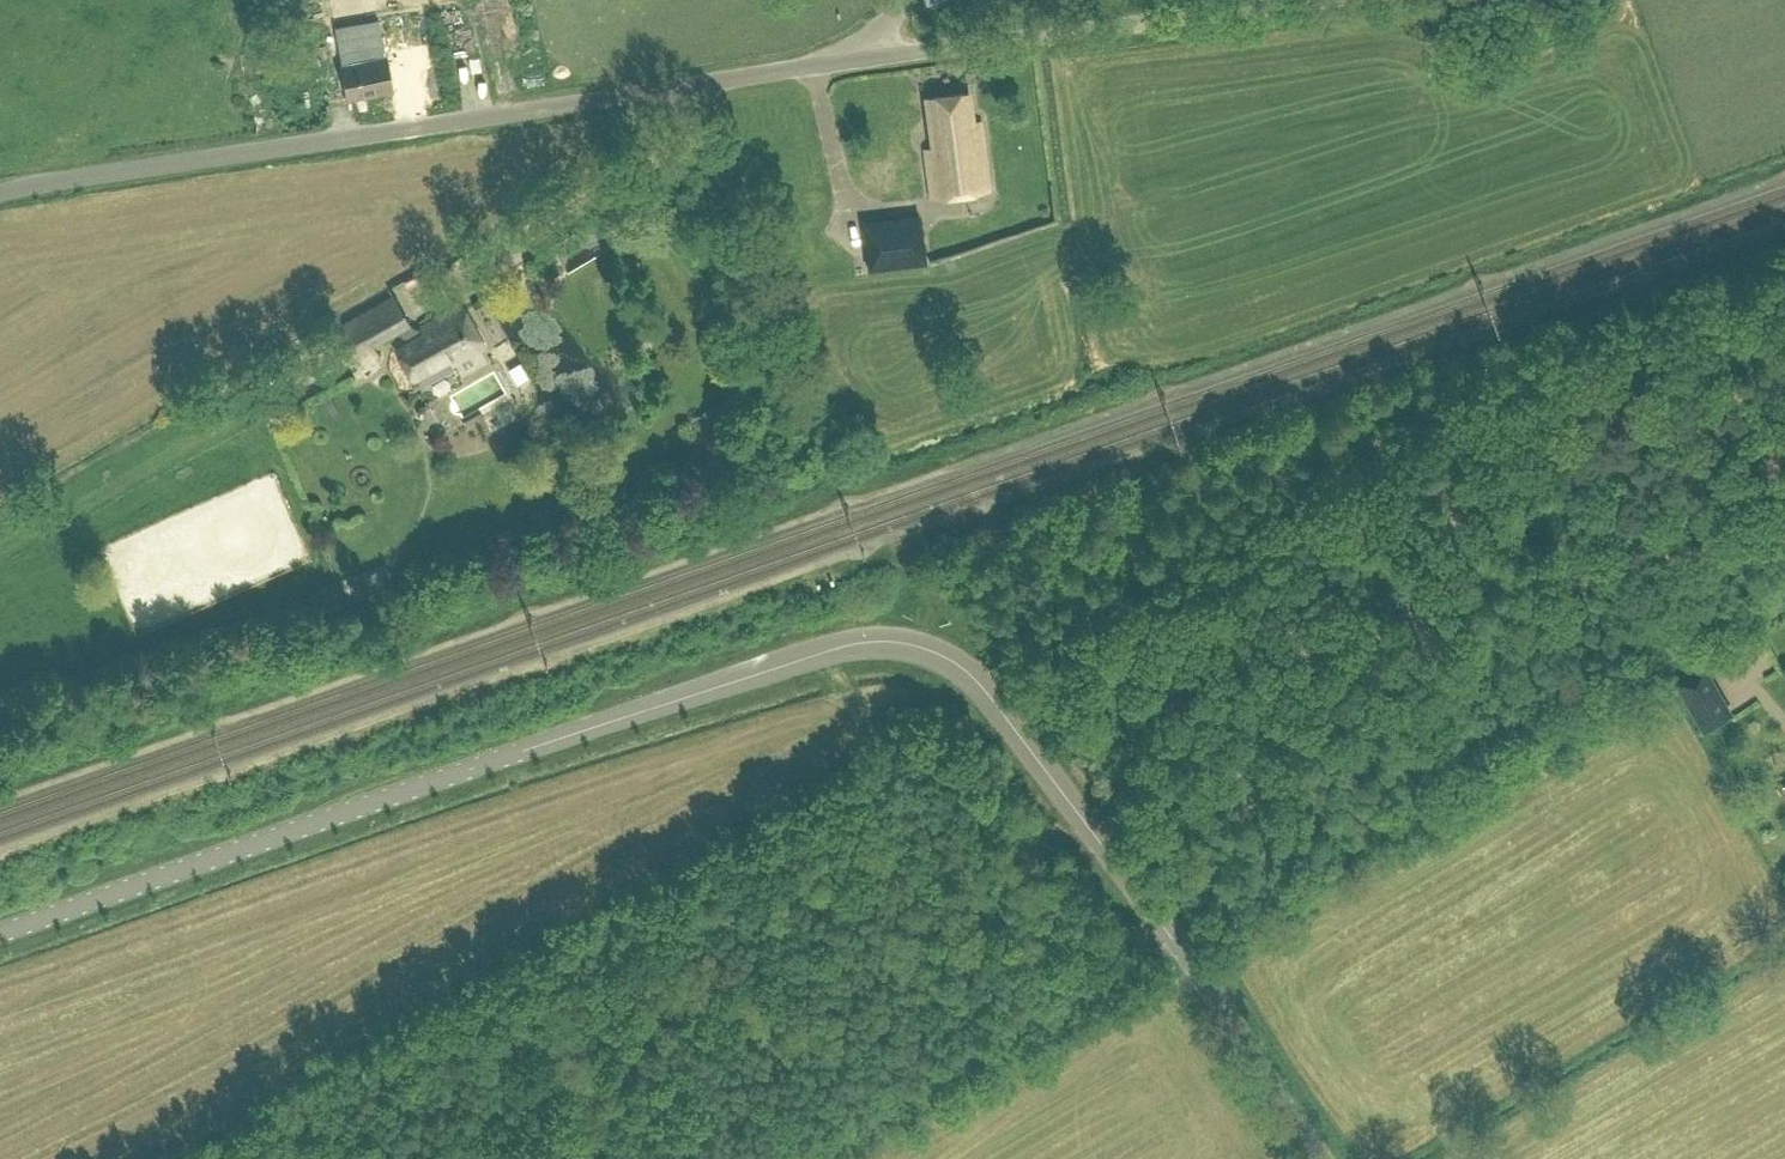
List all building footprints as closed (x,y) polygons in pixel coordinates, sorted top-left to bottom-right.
[(430,47),(428,8),(407,9),(409,48),(430,47)] [(394,89),(387,55),(340,64),(347,98),(394,89)] [(931,196),(988,189),(979,120),(972,121),(968,91),(926,97),(932,147),(925,148),(931,196)] [(863,227),(868,268),(925,261),(920,220),(891,224),(894,248),(868,251),(865,227),(863,227)] [(372,342),(408,322),(393,295),(336,327),(360,368),(380,357),(372,342)] [(452,363),(484,345),(460,303),(421,325),(425,332),(395,348),(412,377),(448,357),(452,363)] [(356,577),(366,603),(397,591),(387,565),(356,577)] [(1676,680),(1705,731),(1731,716),(1731,715),(1735,713),(1707,664),(1703,667),(1702,665),(1676,680)]
